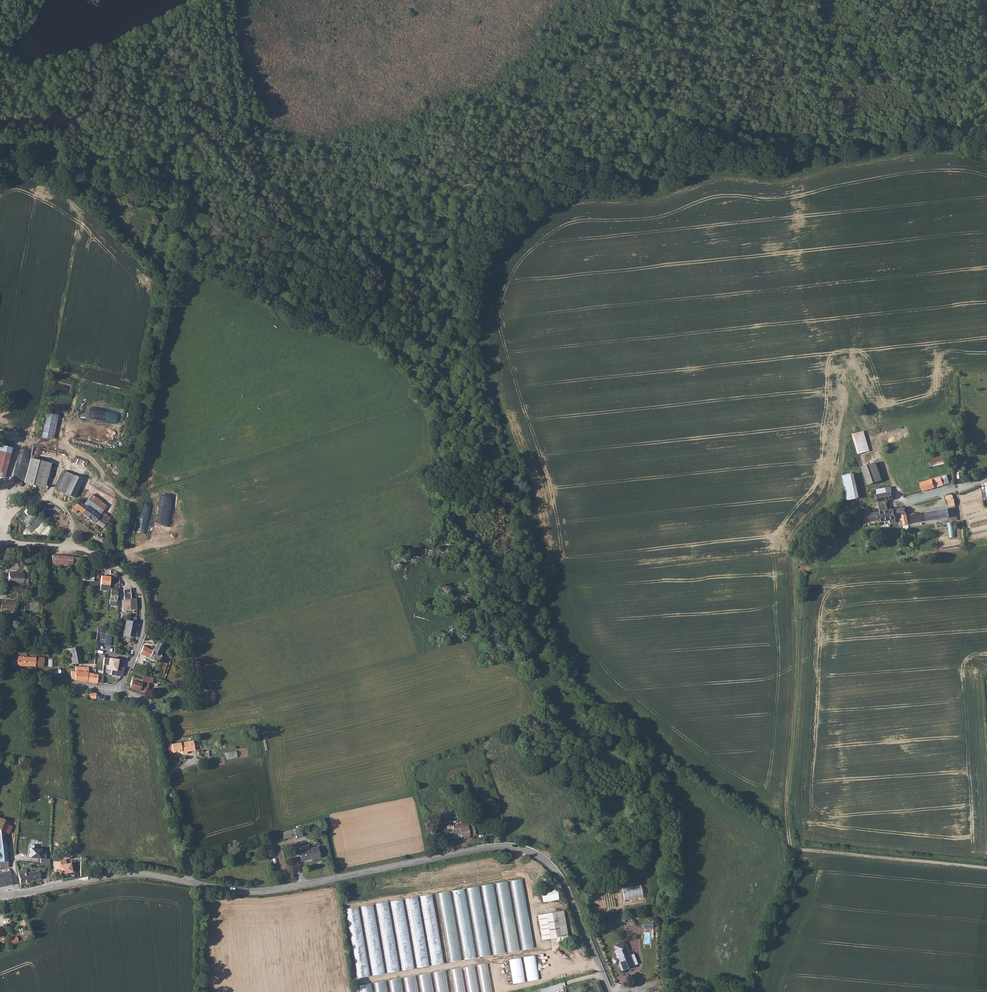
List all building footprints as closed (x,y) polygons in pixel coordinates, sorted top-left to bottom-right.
[(47,412),(42,436),(52,439),(57,413),(47,412)] [(82,427),(79,436),(107,444),(109,435),(103,433),(103,435),(97,434),(98,431),(82,427)] [(869,450),(863,431),(851,434),(857,453),(869,450)] [(6,477),(12,447),(0,444),(0,476),(6,477)] [(30,456),(24,482),(46,487),(51,462),(30,456)] [(929,460),(930,466),(947,464),(947,458),(929,460)] [(881,480),(874,462),(861,466),(867,484),(881,480)] [(64,471),(57,490),(74,497),(82,478),(64,471)] [(858,498),(854,473),(841,476),(847,500),(858,498)] [(941,476),(921,483),(923,491),(944,485),(941,476)] [(897,518),(896,516),(907,514),(906,507),(895,509),(888,510),(888,508),(887,502),(887,500),(894,499),(893,491),(878,494),(879,502),(880,502),(880,503),(881,509),(881,512),(869,514),(871,522),(881,520),(881,521),(897,518)] [(953,494),(946,496),(946,500),(948,499),(949,506),(956,505),(955,498),(953,498),(953,494)] [(78,501),(73,507),(77,510),(79,511),(77,513),(80,515),(81,513),(93,523),(94,522),(96,524),(102,528),(103,528),(106,530),(110,525),(106,522),(106,521),(99,516),(99,515),(86,506),(86,507),(83,505),(78,501)] [(948,508),(911,515),(913,523),(949,517),(948,508)] [(97,534),(92,540),(96,542),(97,539),(101,543),(102,543),(104,542),(104,541),(104,540),(97,534)] [(52,564),(76,566),(76,557),(52,555),(52,564)] [(82,580),(92,581),(93,567),(83,566),(82,580)] [(8,572),(7,583),(17,583),(22,584),(22,583),(27,583),(27,574),(23,574),(23,573),(8,572)] [(110,577),(101,576),(100,584),(109,585),(110,577)] [(116,605),(117,591),(117,588),(110,588),(110,590),(108,605),(116,605)] [(130,589),(123,589),(124,599),(122,600),(123,611),(137,610),(136,599),(131,599),(130,589)] [(15,612),(15,601),(1,600),(1,612),(15,612)] [(126,620),(123,636),(134,638),(137,622),(126,620)] [(105,633),(104,644),(114,645),(115,635),(105,633)] [(143,646),(140,653),(158,661),(162,652),(161,652),(163,645),(157,642),(154,649),(153,648),(152,650),(143,646)] [(72,664),(74,664),(75,664),(82,664),(82,663),(78,647),(68,649),(72,664)] [(12,665),(34,666),(35,657),(35,653),(30,653),(30,657),(25,657),(26,653),(13,652),(13,656),(10,656),(10,661),(12,661),(12,665)] [(35,657),(34,666),(43,666),(43,657),(35,657)] [(119,660),(103,657),(103,664),(108,664),(107,670),(111,670),(111,673),(122,674),(124,667),(117,666),(117,665),(118,665),(119,660)] [(161,661),(158,669),(161,669),(160,672),(163,673),(167,663),(161,661)] [(88,667),(75,666),(75,671),(71,671),(71,679),(97,682),(97,677),(97,674),(93,674),(93,673),(88,672),(88,667)] [(189,679),(187,666),(181,667),(183,680),(189,679)] [(147,687),(141,685),(143,680),(132,676),(129,687),(145,692),(147,687)] [(186,742),(168,745),(169,753),(181,752),(181,755),(187,754),(187,752),(195,751),(193,741),(186,742)] [(226,752),(227,759),(237,757),(236,750),(226,752)] [(462,827),(461,824),(461,823),(455,824),(456,829),(447,830),(447,832),(444,833),(445,837),(448,836),(449,839),(462,837),(468,836),(475,835),(473,825),(468,826),(462,827)] [(294,830),(282,834),(284,840),(296,836),(294,830)] [(47,849),(38,848),(38,845),(30,845),(30,848),(29,857),(40,858),(46,859),(47,849)] [(318,847),(299,851),(301,862),(320,858),(318,847)] [(70,861),(66,862),(65,857),(53,859),(55,870),(59,869),(60,872),(72,869),(70,861)] [(12,885),(9,871),(0,873),(0,887),(12,885)] [(26,873),(18,875),(19,883),(40,879),(38,871),(26,873)] [(523,949),(534,947),(523,878),(512,880),(513,889),(519,888),(520,896),(521,896),(525,918),(527,930),(521,931),(522,938),(521,938),(523,949)] [(624,900),(643,897),(641,885),(622,888),(624,900)] [(559,899),(557,888),(542,891),(544,902),(559,899)] [(564,910),(538,914),(542,939),(556,937),(557,942),(568,940),(564,910)] [(615,925),(625,922),(623,915),(614,918),(615,925)] [(600,931),(614,927),(612,919),(597,924),(600,931)] [(643,945),(651,945),(652,923),(644,922),(643,945)] [(18,936),(9,938),(11,945),(19,943),(18,936)] [(630,956),(626,947),(615,951),(617,956),(612,958),(612,960),(613,963),(615,964),(618,963),(621,971),(630,967),(626,957),(630,956)] [(540,979),(536,955),(524,957),(528,981),(540,979)] [(356,958),(358,977),(369,976),(367,957),(358,958),(358,957),(356,958)] [(513,983),(525,981),(522,957),(510,959),(513,983)] [(385,973),(384,963),(372,964),(373,974),(385,973)] [(388,966),(389,972),(400,970),(399,963),(393,964),(393,965),(388,966)] [(489,963),(478,964),(482,990),(483,990),(484,991),(493,991),(489,963)] [(474,965),(465,967),(467,977),(476,976),(474,965)]
